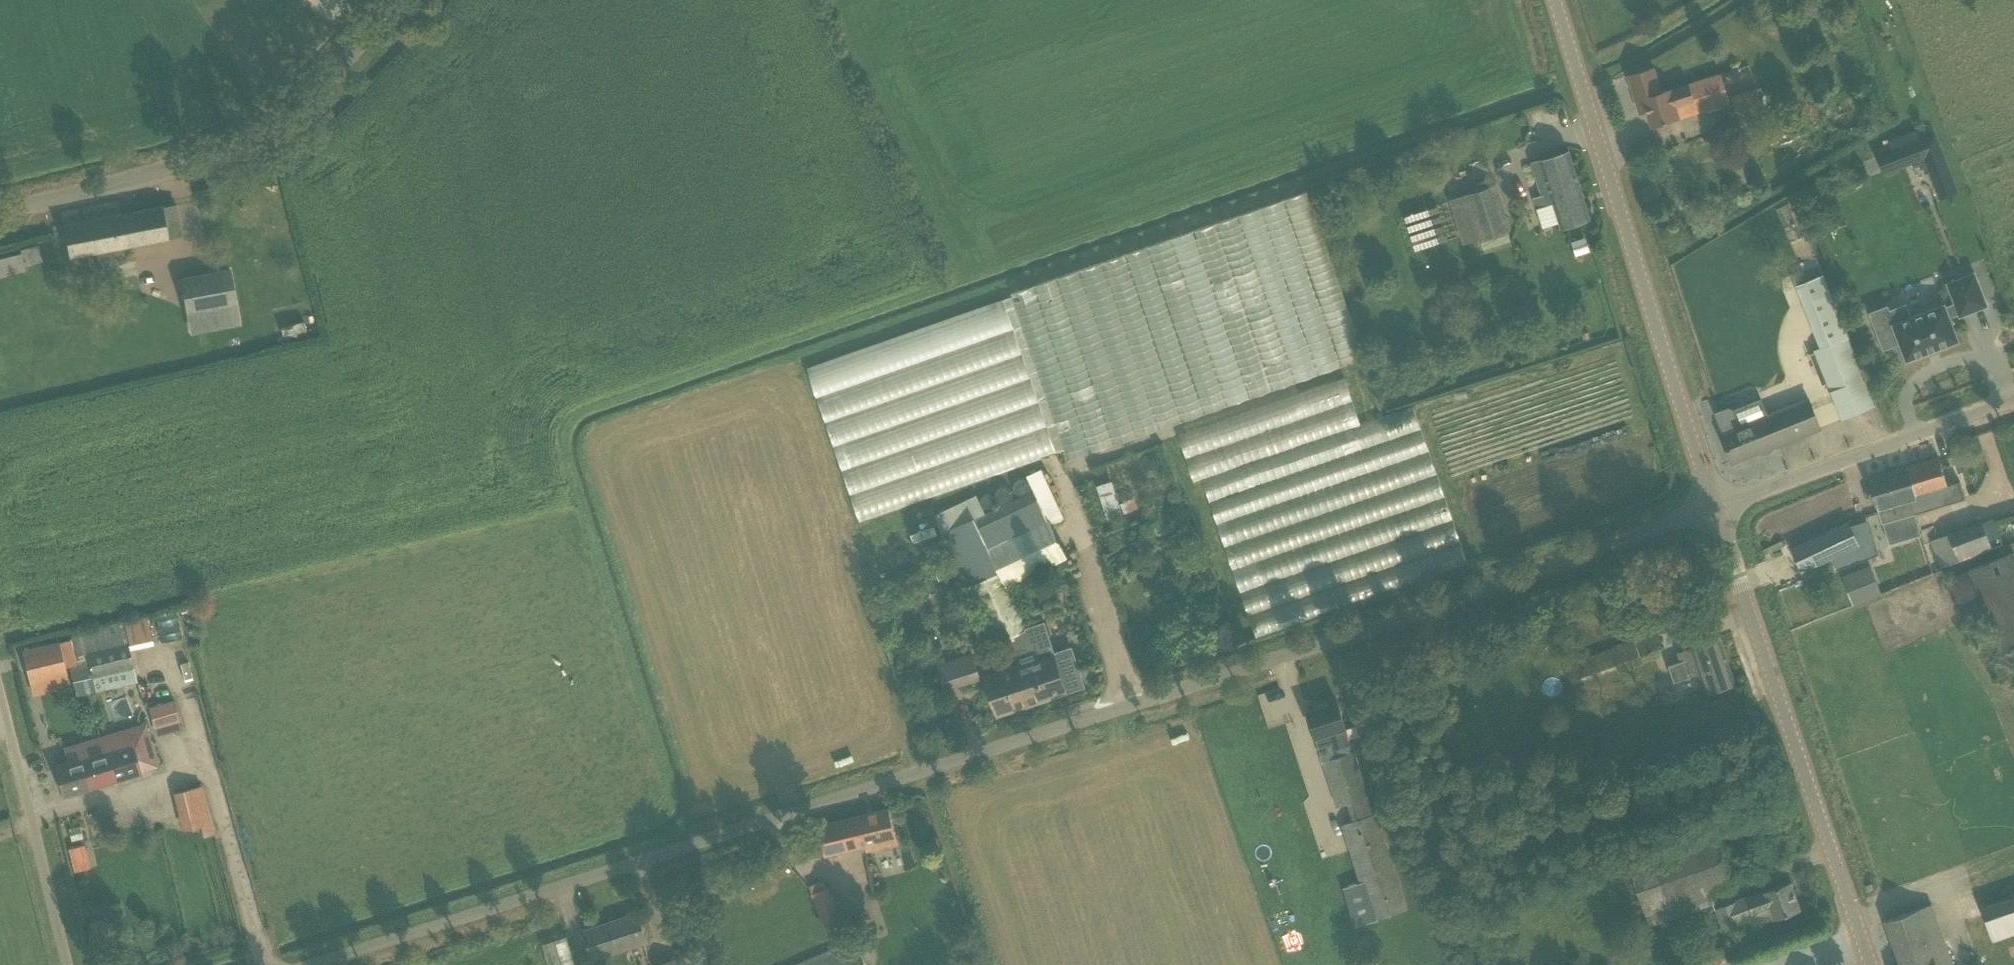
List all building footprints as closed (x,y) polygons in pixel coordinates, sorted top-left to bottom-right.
[(1662,89),(1656,67),(1628,76),(1639,109),(1645,107),(1651,126),(1730,102),(1721,72),(1662,89)] [(1735,101),(1741,120),(1764,113),(1765,112),(1762,101),(1757,87),(1732,96),(1734,101),(1735,101)] [(1941,152),(1935,137),(1880,158),(1886,174),(1941,152)] [(1590,218),(1569,151),(1533,163),(1543,195),(1533,199),(1536,207),(1554,201),(1562,227),(1590,218)] [(1463,243),(1479,238),(1512,228),(1498,183),(1449,198),(1463,243)] [(1062,443),(1064,449),(1066,455),(1068,460),(1364,358),(1307,193),(1011,295),(1011,297),(1062,443)] [(176,205),(163,207),(63,226),(69,258),(95,253),(98,270),(116,266),(113,250),(182,237),(176,205)] [(1576,255),(1586,252),(1581,238),(1571,242),(1576,255)] [(21,253),(25,267),(42,262),(38,245),(20,250),(21,253)] [(21,253),(0,258),(0,278),(26,270),(25,267),(21,253)] [(180,277),(187,313),(237,304),(230,268),(180,277)] [(1875,405),(1847,336),(1823,276),(1798,286),(1805,302),(1802,303),(1820,347),(1813,350),(1842,419),(1875,405)] [(1982,292),(1955,303),(1962,323),(1953,327),(1952,324),(1918,337),(1913,324),(1896,330),(1895,326),(1878,332),(1891,368),(1907,362),(1913,380),(1965,360),(1956,336),(1966,332),(1967,335),(1994,325),(1982,292)] [(1062,443),(1011,297),(1001,300),(806,370),(860,522),(1055,452),(1064,449),(1062,443)] [(280,327),(282,336),(306,331),(304,322),(280,327)] [(1255,638),(1467,565),(1412,406),(1359,425),(1344,379),(1177,436),(1193,482),(1200,480),(1255,638)] [(1723,433),(1721,434),(1732,462),(1763,450),(1762,449),(1768,447),(1769,448),(1820,428),(1809,399),(1796,404),(1795,401),(1767,412),(1761,399),(1735,409),(1733,410),(1728,408),(1716,413),(1723,433)] [(1948,487),(1939,457),(1908,466),(1917,495),(1910,497),(1915,512),(1932,507),(1951,502),(1948,487)] [(1915,512),(1910,497),(1917,495),(1908,466),(1869,478),(1882,522),(1915,512)] [(1123,513),(1139,507),(1135,497),(1120,503),(1119,498),(1121,497),(1119,491),(1117,492),(1112,480),(1097,485),(1108,519),(1123,513)] [(1047,522),(1050,526),(1065,518),(1052,490),(1036,498),(1047,522)] [(1047,522),(1033,492),(1017,500),(973,521),(987,551),(1047,522)] [(1804,565),(1861,541),(1852,520),(1795,543),(1804,565)] [(1993,548),(1983,520),(1931,539),(1941,566),(1960,560),(1993,548)] [(992,563),(987,551),(973,521),(945,534),(965,576),(992,563)] [(987,551),(992,563),(1003,587),(1052,564),(1065,558),(1047,522),(987,551)] [(1950,577),(1959,604),(1978,595),(2008,674),(2013,672),(2013,553),(1950,577)] [(1071,570),(1065,558),(1052,564),(1058,577),(1071,570)] [(992,563),(965,576),(992,632),(1019,619),(1003,587),(992,563)] [(1872,597),(1861,569),(1842,576),(1853,604),(1872,597)] [(161,640),(180,636),(174,609),(156,613),(161,640)] [(998,644),(1010,638),(1019,665),(1015,666),(1023,690),(1039,685),(1044,701),(1067,694),(1067,693),(1084,687),(1072,649),(1055,655),(1055,654),(1040,659),(1029,629),(1025,631),(1019,619),(992,632),(998,644)] [(77,693),(97,689),(137,679),(128,642),(130,641),(125,620),(69,633),(74,655),(76,655),(78,664),(70,665),(77,693)] [(1735,683),(1720,638),(1678,652),(1687,677),(1700,673),(1707,693),(1735,683)] [(66,675),(58,643),(23,652),(31,683),(66,675)] [(974,659),(939,670),(945,689),(980,678),(974,659)] [(986,676),(999,716),(1044,701),(1039,685),(1023,690),(1015,666),(986,676)] [(174,701),(148,708),(154,729),(179,722),(174,701)] [(1344,728),(1346,728),(1338,702),(1307,712),(1338,807),(1347,804),(1371,796),(1355,751),(1358,750),(1355,738),(1348,741),(1344,728)] [(85,742),(99,785),(157,768),(144,725),(85,742)] [(1578,741),(1582,753),(1596,748),(1591,736),(1578,741)] [(79,759),(55,767),(64,796),(99,785),(85,742),(75,745),(79,759)] [(813,856),(825,854),(825,855),(864,846),(866,852),(897,844),(889,809),(818,826),(818,829),(807,832),(813,856)] [(207,810),(180,817),(184,830),(201,826),(204,837),(213,835),(209,819),(207,810)] [(1353,821),(1343,824),(1345,830),(1364,891),(1373,919),(1409,907),(1379,811),(1376,812),(1352,819),(1353,821)] [(1712,890),(1731,883),(1714,834),(1629,863),(1650,924),(1716,902),(1712,890)] [(75,870),(91,866),(85,842),(68,847),(75,870)] [(834,943),(849,936),(825,879),(811,885),(814,892),(812,893),(834,943)] [(1801,909),(1791,881),(1717,908),(1725,934),(1748,927),(1747,922),(1756,919),(1757,924),(1801,909)] [(1978,906),(1989,937),(2013,929),(2013,893),(1978,906)] [(1901,964),(1952,964),(1931,905),(1885,920),(1901,964)] [(593,959),(604,955),(646,942),(637,913),(584,930),(593,959)] [(101,920),(90,923),(94,936),(104,932),(101,920)] [(551,964),(578,964),(568,934),(544,942),(551,964)] [(791,964),(869,964),(857,937),(791,964)] [(654,964),(691,964),(687,954),(654,964)]
